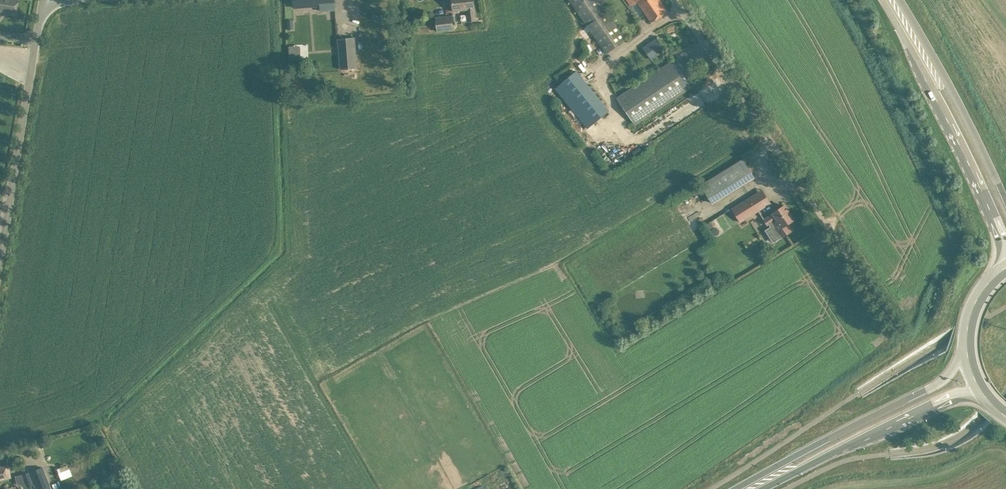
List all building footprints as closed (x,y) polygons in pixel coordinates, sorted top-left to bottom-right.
[(15,14),(17,0),(0,0),(0,11),(15,14)] [(334,9),(334,3),(334,0),(294,0),(294,7),(320,5),(321,10),(334,9)] [(452,3),(454,11),(467,9),(469,21),(477,20),(475,8),(474,0),(452,0),(452,3)] [(599,0),(570,0),(606,53),(626,39),(599,0)] [(638,2),(652,22),(667,11),(660,0),(627,0),(631,6),(638,2)] [(436,18),(437,26),(438,31),(454,29),(452,16),(436,18)] [(358,68),(354,37),(337,39),(340,69),(358,68)] [(646,45),(643,47),(652,59),(658,55),(666,49),(657,37),(646,45)] [(301,54),(289,54),(290,64),(301,64),(301,54)] [(676,57),(668,63),(617,97),(635,124),(695,85),(676,57)] [(576,70),(555,88),(558,91),(564,98),(572,108),(585,124),(588,128),(603,115),(605,117),(609,114),(608,112),(609,110),(576,70)] [(743,159),(733,166),(744,184),(746,183),(755,177),(746,163),(743,159)] [(732,208),(740,222),(759,210),(750,197),(732,208)] [(773,213),(764,219),(768,225),(769,224),(779,239),(792,230),(788,223),(794,219),(784,205),(773,213)] [(11,478),(8,463),(0,465),(0,480),(11,478)] [(72,475),(68,465),(59,468),(61,472),(58,473),(61,480),(72,475)] [(35,488),(51,488),(43,466),(15,476),(16,483),(27,487),(34,484),(35,488)]
